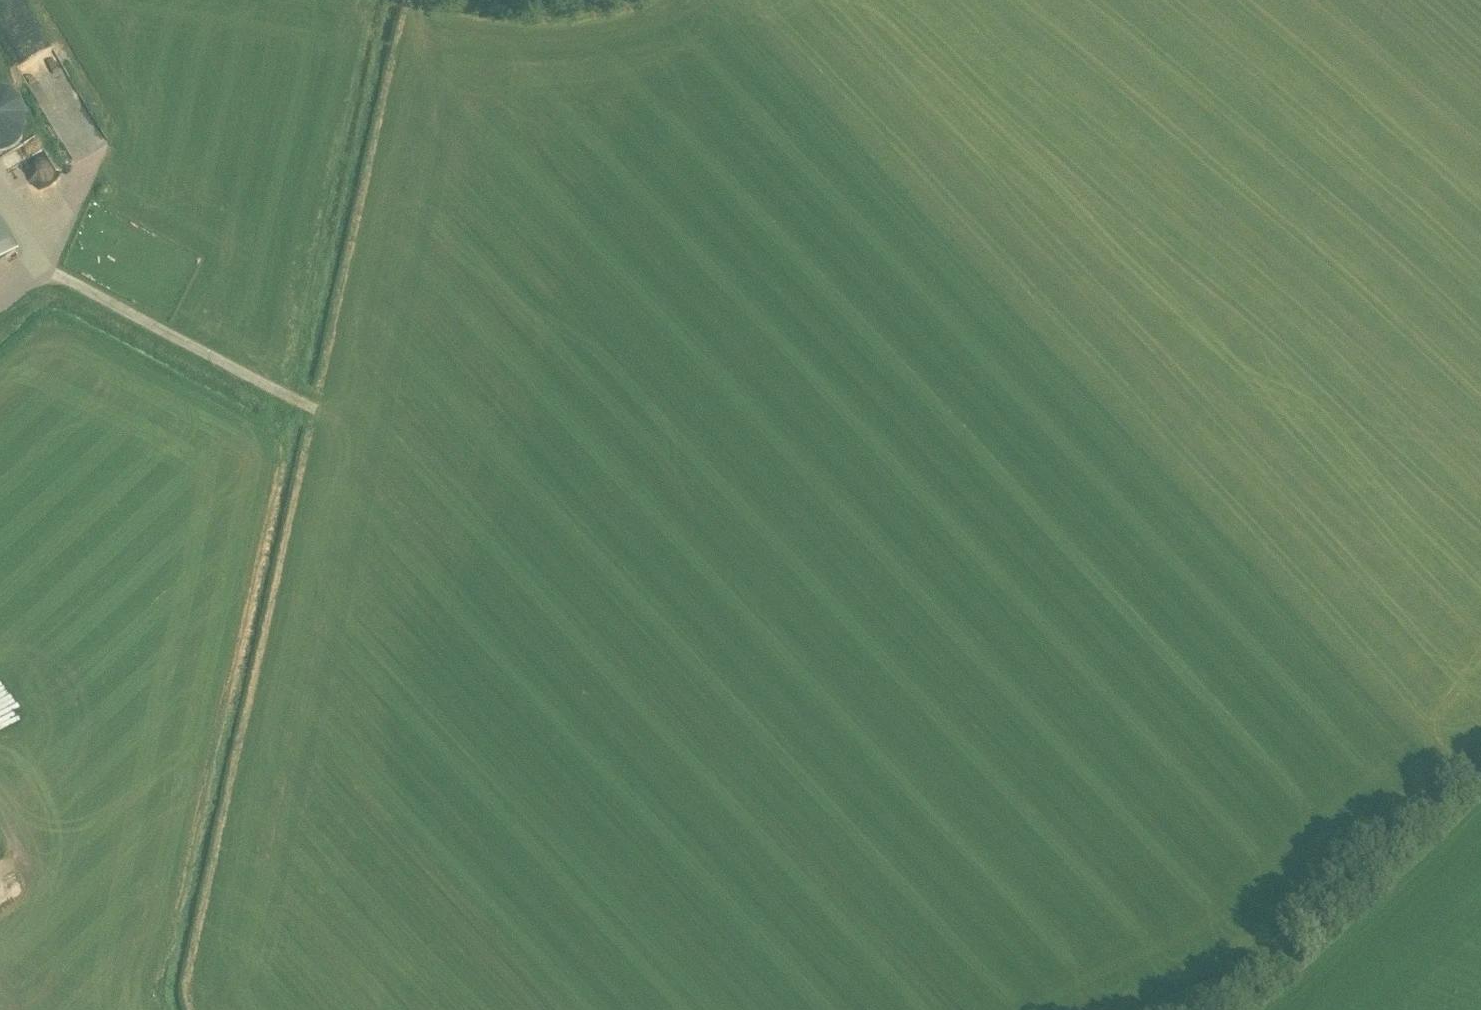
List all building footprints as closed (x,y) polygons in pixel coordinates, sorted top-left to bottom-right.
[(4,149),(9,146),(13,144),(16,140),(19,136),(21,132),(22,127),(23,122),(22,117),(21,112),(19,108),(16,104),(13,100),(9,98),(4,96),(0,94),(0,150),(4,149)] [(48,147),(18,163),(30,185),(60,169),(48,147)] [(19,251),(0,222),(0,264),(19,251)]
